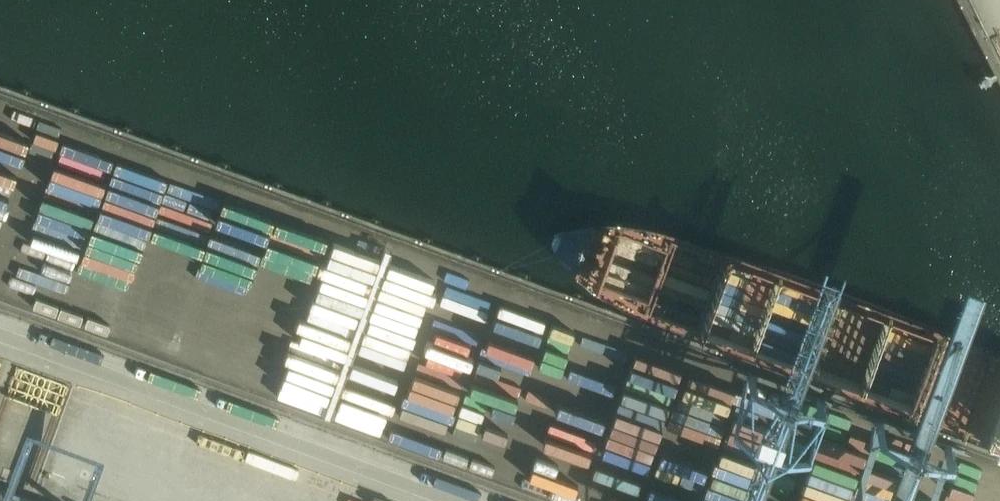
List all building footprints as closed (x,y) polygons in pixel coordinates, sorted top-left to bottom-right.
[(556,390),(549,418),(579,425),(586,396),(556,390)]
